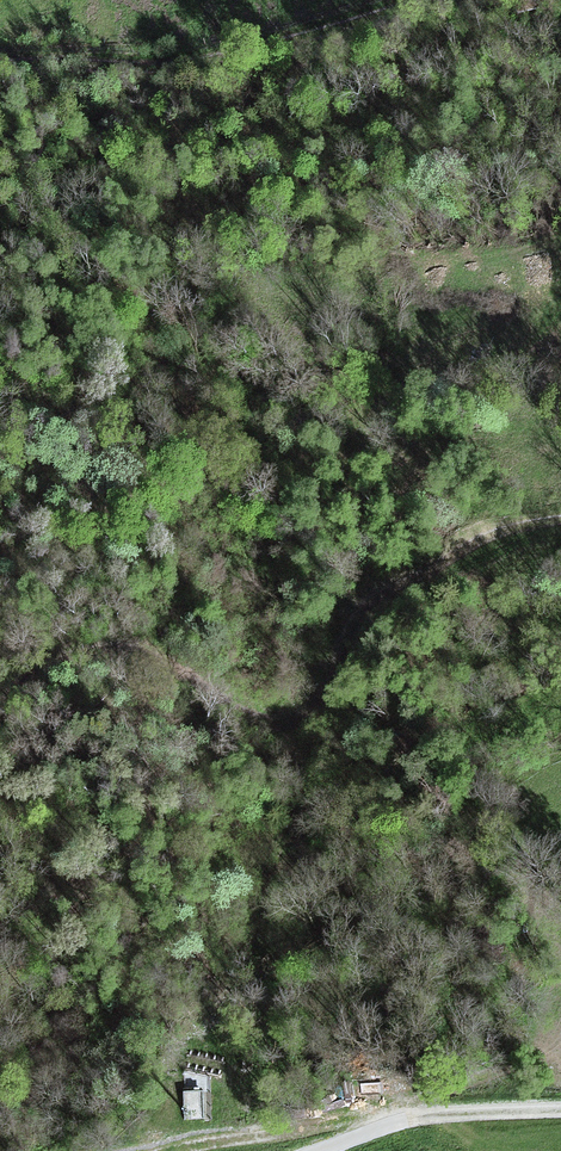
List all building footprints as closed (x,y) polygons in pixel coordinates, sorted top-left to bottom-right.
[(202,1091),(183,1092),(184,1120),(203,1119),(202,1091)]
